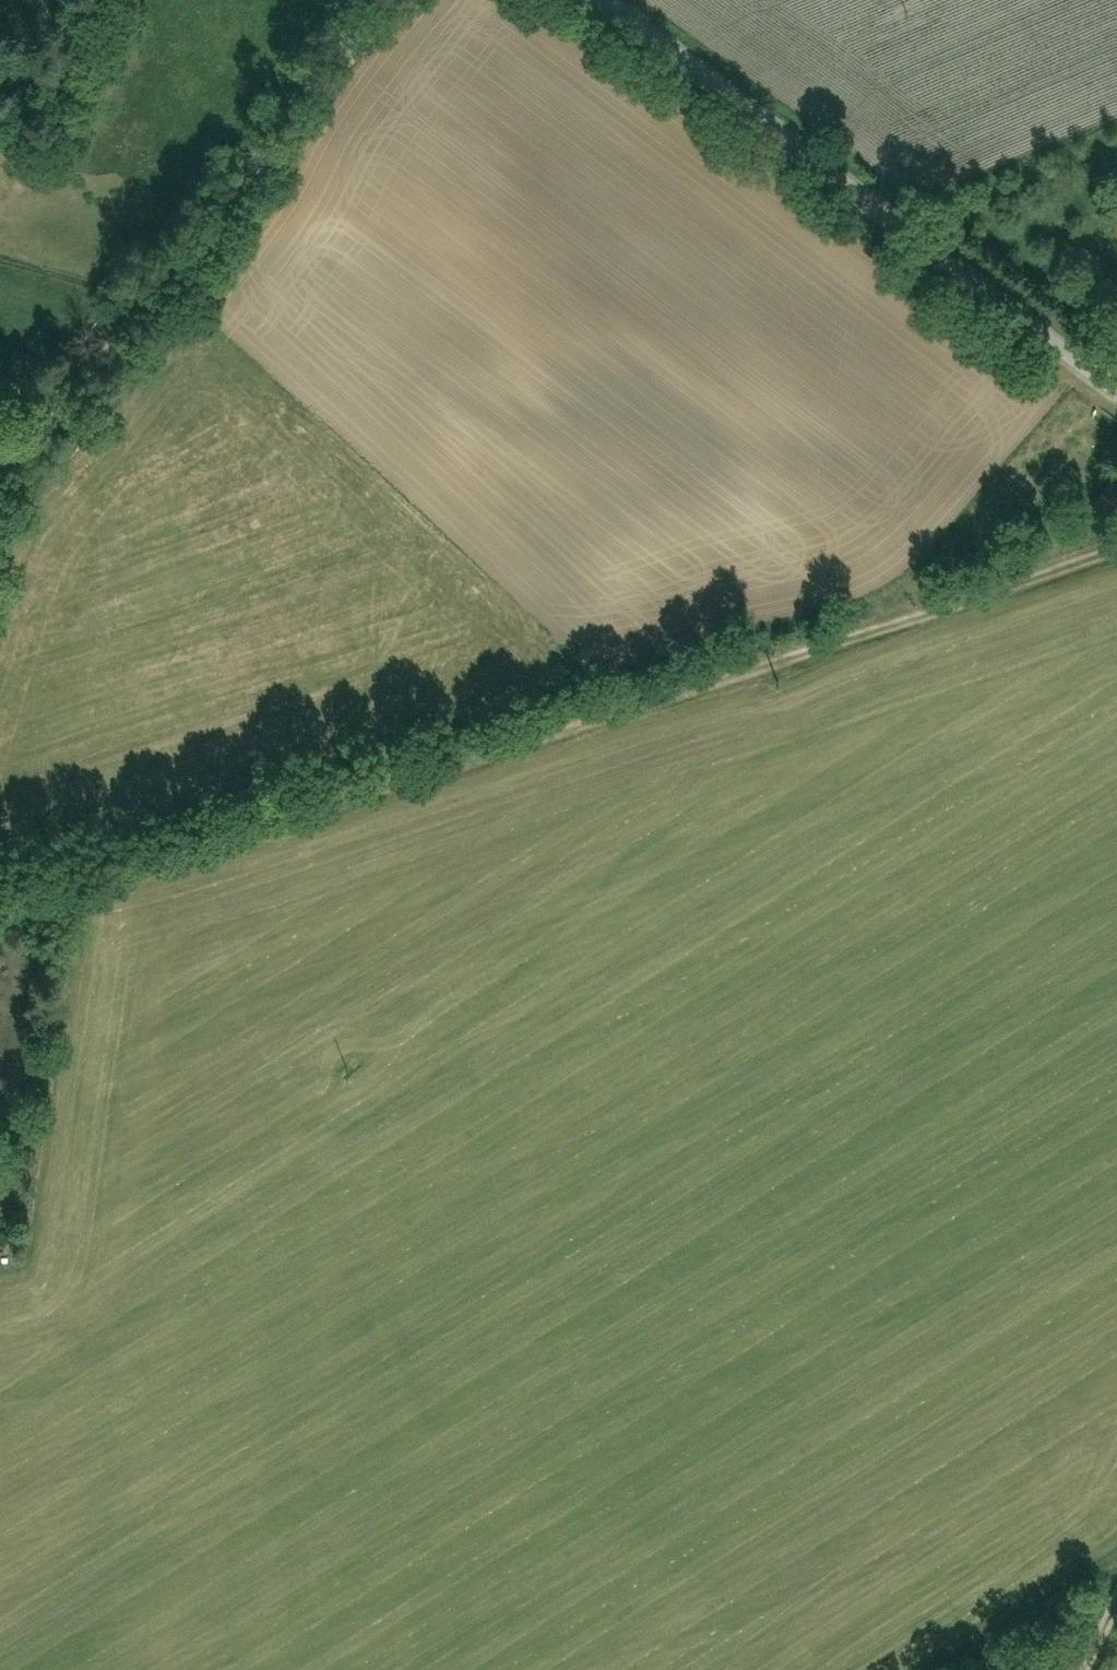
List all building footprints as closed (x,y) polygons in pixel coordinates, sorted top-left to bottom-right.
[(1091,515),(1109,530),(1116,520),(1116,494),(1111,490),(1091,515)]
